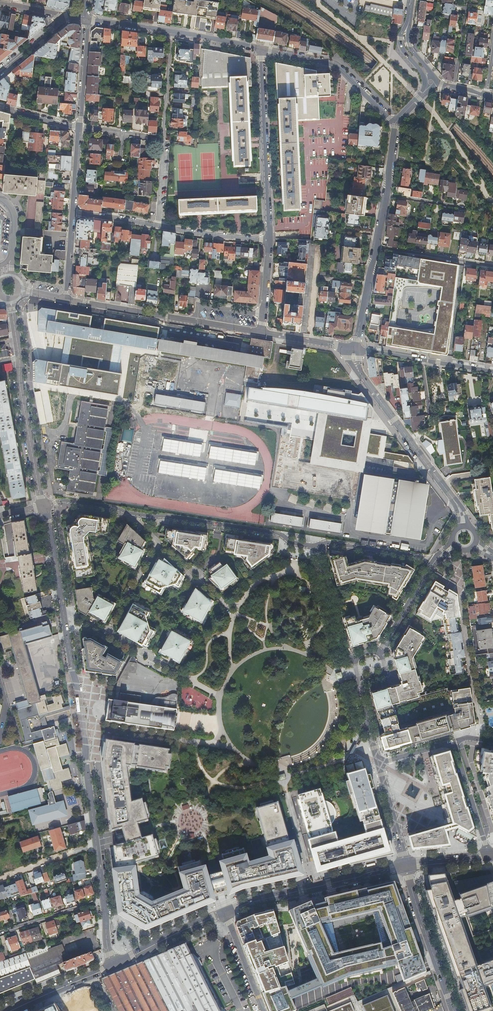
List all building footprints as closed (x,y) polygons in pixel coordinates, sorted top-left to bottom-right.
[(47,1),(46,6),(63,10),(69,5),(70,0),(48,0),(47,1)] [(102,16),(104,10),(102,9),(101,8),(101,5),(103,5),(104,1),(102,0),(95,0),(95,2),(94,6),(93,10),(97,15),(102,16)] [(119,11),(120,3),(120,2),(117,1),(118,0),(105,0),(104,10),(108,10),(108,9),(119,11)] [(160,6),(161,0),(144,0),(144,2),(143,8),(157,10),(159,10),(160,6)] [(198,1),(194,0),(193,2),(178,0),(174,0),(173,12),(196,16),(196,14),(198,1)] [(218,2),(209,1),(209,0),(198,0),(198,1),(196,14),(206,16),(216,17),(216,15),(217,9),(218,2)] [(427,2),(420,0),(417,27),(424,28),(424,25),(426,13),(426,9),(427,3),(427,2)] [(133,10),(142,12),(143,8),(144,2),(134,1),(133,10)] [(120,3),(119,11),(128,13),(130,4),(120,3)] [(452,4),(445,3),(444,6),(443,6),(442,13),(444,13),(444,15),(446,15),(450,16),(451,14),(451,13),(452,4)] [(393,13),(394,9),(371,4),(370,6),(365,5),(364,10),(386,15),(392,16),(393,13)] [(403,15),(403,9),(398,9),(398,5),(394,4),(394,9),(393,13),(403,15)] [(164,22),(166,11),(162,10),(163,9),(163,7),(160,6),(159,10),(158,21),(164,22)] [(276,22),(278,15),(261,6),(260,10),(259,15),(276,22)] [(477,10),(477,13),(475,24),(482,25),(483,16),(487,16),(487,14),(492,15),(492,7),(485,6),(484,6),(483,11),(477,10)] [(249,19),(250,9),(243,8),(240,8),(239,16),(239,18),(249,19)] [(258,26),(259,15),(260,10),(250,9),(249,19),(254,20),(254,25),(255,26),(258,26)] [(173,12),(166,11),(164,22),(171,23),(173,12)] [(475,24),(477,13),(475,13),(468,12),(467,23),(475,24)] [(391,23),(401,24),(403,15),(393,13),(392,16),(392,17),(392,18),(395,18),(395,21),(392,20),(391,23)] [(458,14),(451,13),(451,14),(450,16),(448,32),(455,33),(455,30),(454,30),(452,29),(452,26),(455,26),(456,26),(456,23),(457,23),(457,19),(458,14)] [(16,36),(18,37),(18,35),(19,30),(15,29),(14,30),(13,30),(15,15),(11,14),(7,35),(9,35),(16,36)] [(238,20),(239,18),(239,16),(226,14),(226,17),(225,20),(228,20),(227,29),(232,30),(237,31),(238,20)] [(18,37),(28,39),(28,38),(31,25),(32,21),(33,16),(24,15),(22,24),(21,29),(26,30),(25,36),(18,35),(18,37)] [(225,20),(226,17),(216,15),(216,17),(216,19),(214,27),(224,29),(225,20)] [(7,28),(9,17),(4,16),(1,16),(1,17),(0,17),(0,26),(7,28)] [(31,25),(28,38),(45,25),(44,19),(43,19),(33,16),(32,21),(35,21),(31,25)] [(424,28),(422,39),(429,39),(431,22),(427,22),(427,26),(424,25),(424,28)] [(70,47),(80,49),(81,29),(79,26),(73,25),(67,26),(47,42),(60,45),(61,40),(66,36),(70,37),(70,39),(69,40),(69,44),(69,45),(70,45),(70,47)] [(103,38),(104,29),(96,27),(91,31),(91,37),(94,37),(94,35),(96,33),(97,34),(98,35),(100,35),(100,37),(103,38)] [(273,42),(275,32),(257,29),(256,37),(256,39),(273,42)] [(137,35),(138,34),(122,31),(121,45),(128,46),(128,44),(130,44),(129,49),(134,49),(135,46),(137,46),(137,40),(137,35)] [(281,33),(275,32),(273,42),(278,43),(285,44),(287,34),(281,33)] [(455,33),(448,32),(448,34),(447,36),(446,43),(445,51),(452,52),(455,33)] [(13,51),(28,39),(18,37),(16,36),(15,41),(11,40),(12,39),(9,38),(8,38),(9,35),(7,35),(2,34),(0,43),(1,43),(0,43),(0,48),(13,51)] [(299,47),(300,38),(300,37),(290,35),(289,43),(294,43),(293,47),(299,47)] [(431,51),(439,53),(440,42),(441,37),(433,36),(431,51)] [(446,43),(447,36),(441,36),(441,37),(440,42),(439,53),(445,53),(445,51),(446,43)] [(478,47),(484,48),(486,48),(487,38),(480,37),(478,47)] [(308,44),(309,39),(300,38),(299,47),(299,50),(307,51),(308,45),(308,44)] [(102,55),(102,47),(96,46),(97,41),(90,40),(89,65),(100,66),(101,55),(102,55)] [(60,45),(47,42),(32,55),(41,57),(57,60),(60,45)] [(186,63),(193,63),(193,59),(194,43),(194,42),(190,42),(190,49),(184,48),(179,48),(178,53),(177,53),(177,57),(179,57),(179,59),(186,60),(186,63)] [(472,45),(466,44),(465,53),(464,53),(463,55),(471,56),(472,49),(472,46),(472,45)] [(322,47),(308,45),(307,51),(321,54),(322,47)] [(136,61),(139,61),(139,58),(138,57),(138,56),(145,56),(146,47),(137,46),(136,61)] [(471,56),(484,57),(484,52),(483,52),(484,48),(478,47),(475,46),(474,49),(472,49),(471,56)] [(147,62),(152,62),(153,57),(163,58),(163,48),(162,48),(159,48),(148,47),(147,62)] [(13,51),(0,48),(0,62),(1,60),(13,51)] [(198,87),(198,88),(217,87),(230,86),(229,77),(246,76),(246,86),(251,86),(250,58),(231,54),(208,49),(204,49),(201,49),(200,69),(199,77),(198,87)] [(41,57),(32,55),(21,64),(20,76),(19,79),(20,79),(20,76),(23,76),(30,77),(32,77),(34,60),(41,61),(41,57)] [(470,59),(470,61),(480,62),(480,64),(484,64),(484,57),(471,56),(470,59)] [(68,72),(78,74),(78,64),(70,62),(69,65),(67,64),(66,68),(68,69),(68,72)] [(283,202),(283,211),(300,210),(298,177),(296,122),(295,103),(296,103),(297,121),(306,120),(319,120),(318,107),(318,102),(318,97),(329,96),(328,74),(316,74),(316,71),(279,63),(275,62),(276,85),(277,98),(278,98),(280,141),(281,165),(283,202)] [(443,63),(441,75),(446,79),(453,81),(455,65),(443,63)] [(467,75),(468,75),(469,67),(470,64),(462,63),(461,74),(464,74),(464,75),(467,76),(467,75)] [(20,76),(21,64),(11,71),(17,78),(19,79),(20,76)] [(98,76),(99,76),(100,66),(89,65),(88,76),(98,76)] [(468,75),(468,78),(476,79),(480,80),(482,69),(469,67),(468,75)] [(17,78),(11,71),(4,78),(9,84),(12,82),(17,78)] [(77,92),(78,74),(68,72),(67,72),(66,80),(65,91),(66,91),(77,92)] [(146,91),(157,92),(158,87),(161,87),(161,76),(152,75),(147,75),(146,91)] [(186,76),(175,75),(175,81),(174,86),(186,87),(186,76)] [(98,85),(99,86),(99,84),(98,84),(98,76),(88,76),(87,85),(98,85)] [(229,77),(230,86),(230,95),(231,110),(232,129),(233,153),(233,167),(250,166),(250,160),(249,144),(248,130),(248,116),(247,102),(246,88),(246,86),(246,76),(229,77)] [(57,104),(57,103),(59,91),(59,89),(49,88),(50,88),(51,77),(47,77),(47,80),(45,80),(44,88),(38,87),(36,103),(37,103),(38,104),(42,104),(43,104),(43,102),(57,104)] [(191,86),(198,87),(199,77),(191,77),(191,86)] [(4,78),(0,81),(0,99),(7,101),(9,90),(10,85),(9,84),(4,78)] [(98,85),(87,85),(87,94),(97,94),(98,85)] [(7,103),(16,105),(17,96),(11,94),(12,90),(9,90),(7,101),(7,103)] [(76,97),(77,92),(66,91),(65,100),(72,100),(73,98),(73,97),(74,97),(76,97)] [(188,97),(188,94),(182,93),(174,93),(174,96),(173,101),(184,102),(184,97),(188,97)] [(450,98),(450,97),(443,95),(442,104),(449,105),(450,98)] [(455,111),(454,116),(463,124),(464,119),(466,105),(467,98),(458,96),(457,99),(457,103),(460,103),(459,108),(456,107),(455,111)] [(449,105),(448,109),(455,111),(456,107),(457,103),(457,99),(450,98),(449,105)] [(150,101),(149,111),(158,111),(159,102),(150,101)] [(492,103),(484,102),(483,112),(491,114),(492,111),(492,103)] [(75,109),(76,104),(57,103),(57,104),(57,109),(60,109),(63,109),(63,112),(65,112),(65,113),(71,113),(72,109),(75,109)] [(466,105),(464,119),(468,120),(469,114),(478,116),(478,114),(479,111),(479,108),(475,107),(475,106),(474,105),(473,105),(472,105),(471,105),(471,106),(466,105)] [(102,107),(99,107),(98,111),(98,120),(112,121),(113,109),(103,109),(103,111),(102,111),(102,107)] [(172,118),(186,119),(187,116),(182,115),(182,109),(173,108),(172,118)] [(123,121),(132,122),(133,109),(128,109),(128,111),(123,111),(123,121)] [(91,120),(98,121),(98,120),(98,111),(92,110),(92,113),(91,113),(90,117),(92,117),(91,120)] [(135,122),(141,123),(141,124),(147,125),(148,111),(136,110),(135,122)] [(0,111),(0,120),(2,120),(2,128),(6,128),(8,129),(10,114),(0,111)] [(149,117),(148,133),(151,133),(151,134),(156,135),(157,118),(149,117)] [(172,118),(171,126),(186,127),(187,122),(186,122),(186,119),(172,118)] [(359,122),(358,130),(358,138),(357,144),(361,144),(361,145),(371,146),(377,147),(377,145),(378,145),(380,130),(379,130),(379,128),(375,124),(373,124),(367,124),(365,125),(365,126),(364,126),(365,123),(359,122)] [(54,129),(54,126),(50,125),(49,140),(59,141),(60,131),(55,131),(55,130),(55,129),(54,129)] [(61,130),(60,131),(59,141),(59,145),(68,146),(69,137),(67,137),(68,133),(67,132),(64,131),(63,130),(61,130)] [(43,138),(44,138),(44,134),(38,133),(38,132),(35,131),(35,133),(28,132),(23,131),(22,143),(26,144),(26,149),(41,151),(42,142),(43,139),(43,138)] [(183,140),(183,143),(186,144),(187,144),(191,145),(191,137),(189,135),(187,135),(187,133),(179,132),(179,140),(183,140)] [(357,135),(349,134),(348,144),(356,144),(357,135)] [(91,153),(100,154),(100,150),(101,150),(102,140),(89,139),(89,149),(92,149),(91,153)] [(109,155),(118,156),(119,145),(118,145),(113,145),(107,144),(106,154),(106,159),(109,159),(109,155)] [(130,157),(139,157),(140,148),(140,144),(131,144),(130,157)] [(100,164),(100,154),(91,153),(90,163),(100,164)] [(65,169),(71,170),(72,156),(55,155),(48,154),(47,163),(56,164),(56,171),(65,172),(65,169)] [(138,169),(149,170),(150,170),(150,162),(153,163),(153,158),(144,158),(139,157),(138,169)] [(372,166),(359,165),(357,177),(366,179),(370,179),(372,166)] [(408,185),(408,182),(410,170),(403,168),(400,184),(408,186),(408,185)] [(138,180),(141,181),(148,181),(149,170),(138,169),(138,175),(139,175),(138,180)] [(104,175),(105,171),(98,170),(87,170),(86,182),(89,182),(96,183),(96,174),(104,175)] [(104,180),(118,181),(119,172),(105,171),(104,175),(104,180)] [(118,181),(127,182),(127,180),(128,171),(123,171),(123,173),(119,172),(118,181)] [(438,185),(439,175),(428,173),(427,183),(438,185)] [(36,193),(45,194),(45,186),(46,182),(46,180),(38,180),(38,179),(24,177),(24,176),(14,175),(14,177),(6,176),(6,174),(5,174),(3,192),(7,192),(32,194),(36,194),(36,193)] [(356,196),(363,197),(366,179),(357,177),(354,177),(353,191),(356,192),(356,196)] [(449,183),(449,181),(440,180),(439,190),(447,191),(449,183)] [(138,188),(138,196),(150,196),(151,181),(148,181),(141,181),(140,186),(141,186),(141,188),(138,188)] [(97,188),(97,183),(96,183),(89,182),(88,186),(85,186),(85,194),(93,194),(93,188),(97,188)] [(454,184),(449,183),(447,191),(447,196),(454,197),(455,185),(454,185),(454,184)] [(403,192),(403,195),(409,196),(410,190),(411,189),(396,186),(396,190),(396,191),(401,192),(401,191),(403,192)] [(51,192),(51,197),(56,197),(64,198),(64,193),(64,188),(55,188),(54,192),(51,192)] [(467,191),(459,189),(457,196),(459,197),(459,198),(466,199),(467,191)] [(334,193),(326,192),(326,200),(333,201),(334,193)] [(101,211),(102,206),(102,201),(92,199),(91,199),(89,200),(88,199),(88,196),(79,195),(78,206),(81,208),(101,211)] [(363,197),(356,196),(347,195),(345,213),(347,214),(348,214),(358,215),(362,216),(364,197),(363,197)] [(246,196),(178,199),(179,214),(186,214),(256,211),(256,208),(256,196),(246,196)] [(64,198),(56,197),(55,209),(63,209),(64,198)] [(113,207),(114,198),(102,197),(102,201),(102,206),(113,207)] [(125,209),(125,200),(114,198),(113,207),(125,209)] [(148,204),(125,200),(125,209),(131,210),(133,210),(147,213),(148,204)] [(315,200),(314,209),(319,210),(322,210),(323,200),(315,200)] [(42,226),(44,202),(37,201),(35,229),(42,229),(42,226)] [(398,201),(395,215),(396,215),(405,216),(406,210),(405,210),(406,202),(398,201)] [(317,214),(316,226),(328,228),(328,227),(329,223),(328,223),(329,218),(321,217),(321,214),(318,214),(319,210),(314,209),(313,214),(317,214)] [(62,213),(53,212),(52,221),(61,222),(62,213)] [(463,222),(464,212),(461,212),(461,213),(454,212),(454,214),(453,221),(463,222)] [(395,215),(389,213),(388,217),(386,225),(387,225),(395,227),(398,227),(398,224),(395,223),(396,215),(395,215)] [(453,222),(453,221),(454,214),(444,213),(444,217),(442,216),(441,220),(453,222)] [(358,215),(348,214),(347,225),(350,225),(351,224),(358,225),(359,220),(358,220),(358,215)] [(422,223),(418,222),(418,225),(417,227),(428,229),(429,229),(430,228),(431,218),(426,217),(425,221),(422,221),(422,223)] [(93,228),(93,220),(80,218),(77,220),(76,239),(81,239),(87,240),(88,233),(88,232),(87,231),(89,230),(90,230),(90,232),(89,232),(90,232),(90,233),(92,233),(93,228)] [(102,221),(93,220),(93,228),(102,229),(102,221)] [(52,221),(49,221),(49,226),(52,226),(52,230),(61,230),(61,222),(52,221)] [(112,223),(102,221),(102,229),(101,242),(107,242),(108,236),(106,235),(104,235),(105,232),(111,232),(112,223)] [(395,227),(387,225),(386,236),(389,237),(387,245),(392,246),(393,241),(394,234),(395,227)] [(328,228),(316,226),(315,239),(318,239),(318,236),(327,237),(327,232),(328,232),(328,228)] [(115,233),(111,232),(111,241),(118,242),(118,238),(121,239),(122,230),(122,228),(115,227),(115,233)] [(429,229),(428,229),(427,238),(426,243),(436,244),(437,237),(439,237),(439,232),(432,231),(433,230),(429,229)] [(122,230),(121,239),(120,242),(122,242),(122,240),(131,241),(131,233),(131,232),(129,232),(129,230),(122,230)] [(298,239),(299,239),(299,230),(275,231),(275,232),(298,232),(298,239)] [(416,236),(417,231),(411,230),(411,232),(409,232),(407,241),(415,242),(416,236)] [(176,234),(163,231),(161,249),(163,249),(163,245),(169,246),(170,242),(171,242),(170,254),(163,253),(163,256),(174,257),(174,254),(175,242),(176,238),(176,234)] [(460,240),(461,238),(461,232),(454,231),(453,239),(460,240)] [(450,234),(439,232),(439,237),(437,245),(448,246),(450,234)] [(131,233),(131,241),(129,254),(139,254),(141,236),(136,235),(136,234),(131,233)] [(142,235),(141,247),(149,248),(150,236),(147,236),(147,235),(142,235)] [(345,235),(344,246),(354,247),(355,243),(356,243),(356,238),(348,237),(349,235),(345,235)] [(29,237),(24,236),(23,249),(22,262),(26,262),(26,269),(47,271),(47,272),(51,272),(51,271),(52,262),(53,255),(40,254),(42,238),(37,238),(37,237),(29,237)] [(475,250),(477,242),(478,238),(472,237),(471,238),(471,239),(473,239),(472,242),(467,241),(466,251),(475,253),(475,250)] [(466,251),(467,241),(467,239),(461,238),(460,240),(459,250),(466,251)] [(87,240),(81,239),(80,248),(89,249),(90,240),(87,240)] [(184,239),(184,242),(184,249),(192,250),(192,249),(192,247),(193,240),(184,239)] [(300,246),(299,252),(305,252),(307,253),(308,248),(308,246),(308,243),(310,243),(311,240),(299,239),(298,246),(300,246)] [(184,242),(175,242),(174,254),(183,254),(184,249),(184,242)] [(235,256),(248,257),(249,248),(241,248),(241,242),(236,242),(236,247),(235,256)] [(275,242),(275,245),(278,246),(277,253),(284,254),(284,250),(286,250),(287,245),(288,245),(288,243),(282,242),(275,242)] [(486,254),(487,245),(480,244),(480,242),(477,242),(475,250),(478,250),(478,253),(486,254)] [(204,243),(204,251),(210,252),(210,254),(209,254),(208,260),(211,261),(211,258),(212,248),(212,243),(204,243)] [(213,248),(212,248),(211,258),(215,258),(215,259),(219,259),(219,253),(219,252),(222,252),(223,244),(214,243),(213,248)] [(308,246),(308,248),(307,253),(307,254),(307,260),(306,263),(306,270),(305,282),(300,325),(300,332),(307,333),(315,243),(310,243),(308,243),(308,246)] [(236,247),(224,246),(224,252),(223,259),(235,260),(235,256),(236,247)] [(344,246),(343,246),(342,260),(340,260),(340,262),(344,262),(352,263),(357,264),(359,248),(354,247),(344,246)] [(89,249),(80,248),(80,257),(92,258),(93,258),(93,253),(95,253),(96,249),(91,249),(89,249)] [(257,249),(249,248),(248,257),(248,265),(252,265),(252,262),(253,262),(253,257),(256,257),(257,249)] [(64,260),(65,250),(56,249),(55,259),(64,260)] [(305,252),(299,252),(298,257),(297,257),(297,261),(304,262),(304,259),(307,260),(307,254),(305,254),(305,252)] [(384,269),(378,268),(377,272),(395,274),(396,274),(396,271),(393,270),(394,265),(397,265),(398,255),(399,253),(394,252),(393,260),(387,259),(386,264),(385,264),(384,269)] [(417,277),(419,259),(398,255),(397,265),(397,266),(403,267),(403,269),(405,269),(406,267),(409,267),(409,270),(413,270),(413,273),(409,273),(409,276),(417,277)] [(160,261),(149,260),(148,267),(159,268),(165,269),(166,264),(173,265),(174,257),(163,256),(160,256),(160,261)] [(92,258),(80,257),(79,266),(87,266),(87,263),(92,263),(92,258)] [(52,262),(51,271),(58,271),(58,269),(64,269),(64,260),(55,259),(54,259),(54,262),(52,262)] [(395,277),(392,296),(391,305),(389,322),(387,337),(386,345),(445,355),(449,350),(454,304),(456,285),(459,265),(419,259),(417,277),(416,281),(395,277)] [(280,275),(279,281),(286,281),(286,280),(286,277),(287,276),(288,262),(284,261),(283,264),(279,263),(279,268),(280,268),(280,272),(281,272),(283,272),(282,275),(281,275),(280,275)] [(287,276),(286,277),(291,278),(293,277),(293,273),(290,271),(293,268),(306,270),(306,263),(288,261),(288,262),(287,276)] [(337,262),(336,269),(337,269),(337,272),(343,272),(351,273),(352,263),(344,262),(340,262),(337,262)] [(128,264),(118,263),(116,284),(123,284),(130,285),(128,303),(134,304),(135,298),(136,284),(138,269),(138,267),(138,264),(128,264)] [(249,275),(248,283),(258,284),(260,266),(253,265),(252,270),(249,270),(249,275)] [(79,266),(78,266),(78,271),(78,274),(86,275),(89,275),(90,266),(87,266),(79,266)] [(322,268),(320,268),(320,275),(328,276),(329,269),(322,268)] [(189,275),(189,278),(189,282),(208,284),(208,277),(205,276),(205,272),(203,272),(198,272),(199,269),(190,269),(190,271),(189,275)] [(476,270),(464,269),(462,280),(464,280),(465,280),(466,280),(467,280),(475,280),(476,270)] [(480,271),(478,284),(485,285),(485,286),(486,287),(487,281),(492,282),(492,283),(491,287),(492,287),(492,272),(480,271)] [(395,274),(377,272),(374,291),(383,292),(384,279),(385,275),(387,276),(387,278),(392,279),(392,282),(391,288),(388,288),(388,292),(386,292),(385,296),(388,296),(392,296),(395,277),(395,274)] [(76,274),(73,274),(72,292),(74,294),(84,296),(84,290),(86,279),(86,275),(78,274),(76,274)] [(170,285),(164,285),(163,292),(174,294),(175,286),(176,277),(172,276),(172,279),(171,278),(170,285)] [(86,279),(84,290),(91,291),(91,292),(96,292),(97,280),(94,280),(94,278),(90,278),(90,280),(86,279)] [(286,280),(286,281),(286,284),(285,291),(299,292),(297,304),(296,304),(295,305),(293,305),(293,312),(288,311),(289,304),(284,303),(282,323),(298,324),(300,325),(305,282),(294,280),(294,279),(293,279),(293,280),(286,280)] [(332,280),(332,281),(332,287),(337,287),(341,286),(340,292),(350,293),(350,289),(351,289),(352,284),(341,283),(341,281),(334,281),(332,280)] [(106,300),(110,300),(111,292),(106,291),(107,283),(103,283),(103,288),(98,288),(97,298),(106,300)] [(258,284),(248,283),(247,292),(235,291),(234,301),(257,303),(258,284)] [(123,284),(116,284),(115,297),(122,297),(123,284)] [(141,284),(136,284),(135,298),(145,300),(146,289),(141,289),(141,284)] [(328,286),(325,286),(325,292),(320,291),(319,300),(327,301),(327,292),(328,286)] [(281,287),(278,287),(278,290),(276,289),(274,289),(273,300),(283,301),(284,290),(280,290),(281,287)] [(327,292),(327,301),(334,301),(335,290),(331,289),(331,292),(327,292)] [(340,292),(337,291),(336,301),(339,301),(339,304),(344,304),(344,302),(350,302),(350,297),(349,297),(350,293),(340,292)] [(156,304),(157,296),(147,295),(146,302),(154,303),(156,304)] [(188,296),(179,295),(179,305),(182,305),(182,306),(187,306),(187,303),(188,296)] [(391,305),(392,296),(388,296),(387,300),(376,299),(375,304),(384,305),(391,305)] [(483,305),(476,303),(473,326),(471,337),(479,338),(481,321),(479,320),(480,313),(485,313),(485,316),(490,316),(491,310),(491,306),(483,305)] [(343,307),(336,307),(335,311),(334,328),(339,328),(340,321),(346,323),(345,329),(351,330),(352,323),(351,323),(352,316),(342,315),(343,307)] [(260,367),(268,369),(273,342),(251,338),(251,339),(243,337),(242,341),(250,345),(248,354),(197,345),(197,342),(184,340),(183,343),(158,339),(159,328),(105,318),(103,330),(90,327),(91,316),(57,310),(56,322),(48,321),(46,332),(65,335),(114,343),(247,365),(260,367)] [(328,334),(333,334),(334,328),(335,311),(327,311),(326,322),(329,323),(329,326),(328,334)] [(380,315),(371,314),(370,323),(378,325),(380,315)] [(316,316),(315,326),(323,327),(324,315),(321,315),(320,317),(316,316)] [(6,321),(0,322),(0,335),(8,333),(7,327),(8,326),(7,321),(6,321)] [(387,337),(389,322),(385,322),(384,325),(381,325),(380,336),(387,337)] [(471,337),(473,326),(465,325),(464,334),(463,338),(471,339),(471,337)] [(463,338),(464,334),(457,333),(457,335),(456,335),(454,351),(462,352),(463,338)] [(114,343),(65,335),(61,363),(38,359),(35,363),(35,382),(118,395),(122,373),(109,372),(114,343)] [(288,366),(300,368),(302,353),(305,354),(306,348),(302,347),(302,349),(296,348),(297,346),(292,345),(292,347),(291,347),(291,351),(287,350),(287,353),(290,354),(293,354),(293,356),(290,355),(288,366)] [(9,355),(8,349),(5,349),(0,350),(0,357),(9,355)] [(470,350),(469,360),(478,362),(479,357),(478,357),(474,356),(475,350),(472,350),(470,350)] [(380,375),(378,358),(374,358),(367,356),(369,375),(376,384),(378,384),(381,383),(380,379),(380,375)] [(13,370),(11,363),(1,365),(2,370),(4,372),(13,370)] [(260,367),(247,365),(243,386),(256,388),(260,367)] [(411,367),(404,368),(405,378),(413,377),(411,367)] [(399,387),(397,374),(393,375),(391,373),(387,373),(387,372),(383,372),(384,385),(390,384),(391,391),(394,391),(395,389),(394,387),(399,387)] [(18,456),(19,456),(19,452),(18,452),(13,424),(13,420),(12,420),(8,398),(9,398),(8,394),(7,394),(5,380),(0,381),(0,430),(12,498),(26,495),(23,481),(24,481),(23,477),(22,478),(18,456)] [(417,392),(416,387),(413,387),(413,382),(406,383),(406,387),(407,393),(412,392),(417,392)] [(287,407),(288,398),(292,399),(291,408),(341,416),(337,444),(319,441),(316,462),(360,469),(361,464),(362,464),(363,458),(362,458),(363,453),(366,454),(366,456),(414,464),(408,455),(381,451),(382,449),(384,449),(386,436),(370,433),(362,432),(364,421),(366,422),(367,419),(372,419),(373,410),(373,408),(372,407),(361,392),(353,398),(352,399),(350,399),(351,390),(314,384),(313,392),(301,390),(289,389),(276,388),(264,388),(262,388),(262,389),(264,389),(263,391),(248,388),(246,400),(287,407)] [(451,386),(447,386),(449,401),(454,401),(453,396),(458,395),(462,394),(460,384),(456,385),(456,384),(451,385),(451,386)] [(407,393),(406,387),(399,388),(403,417),(410,416),(409,407),(409,405),(406,405),(406,404),(406,403),(408,402),(407,393)] [(420,400),(419,391),(418,391),(417,392),(412,392),(413,401),(420,400)] [(224,405),(240,407),(242,394),(226,392),(224,405)] [(154,403),(204,412),(206,402),(156,394),(154,403)] [(93,496),(97,474),(97,470),(108,405),(82,400),(75,444),(62,441),(58,467),(70,470),(67,491),(93,496)] [(410,417),(419,415),(418,408),(422,408),(421,402),(411,403),(411,407),(409,407),(410,416),(410,417)] [(487,436),(489,435),(487,421),(487,420),(486,421),(485,413),(486,413),(485,406),(468,408),(470,424),(485,422),(487,436)] [(412,430),(416,429),(416,426),(424,425),(423,420),(424,420),(423,415),(419,415),(410,417),(411,418),(411,421),(412,425),(412,430)] [(370,433),(372,419),(367,419),(366,422),(364,421),(362,432),(370,433)] [(282,428),(282,426),(245,420),(244,422),(282,428)] [(459,440),(456,420),(452,420),(448,421),(447,420),(445,420),(446,421),(440,422),(443,440),(438,440),(438,450),(440,455),(445,454),(446,465),(462,463),(459,440)] [(121,442),(132,444),(134,430),(124,428),(121,442)] [(426,440),(422,443),(431,455),(435,451),(432,444),(426,440)] [(177,454),(201,456),(201,443),(178,442),(177,454)] [(255,466),(257,453),(233,450),(231,462),(255,466)] [(97,470),(97,474),(104,475),(106,461),(102,461),(101,470),(97,470)] [(199,465),(199,476),(205,476),(205,477),(211,477),(211,465),(199,465)] [(236,485),(260,489),(262,477),(238,473),(236,485)] [(415,483),(365,475),(357,527),(418,537),(427,485),(418,484),(418,482),(415,481),(415,483)] [(490,477),(474,480),(476,489),(474,489),(476,507),(478,506),(480,516),(490,515),(492,529),(492,499),(490,477)] [(270,522),(302,527),(303,518),(272,513),(270,522)] [(70,529),(68,529),(75,576),(94,573),(93,566),(91,566),(90,561),(90,560),(90,559),(92,559),(90,551),(88,552),(86,541),(85,537),(86,536),(88,534),(93,533),(95,532),(95,534),(96,534),(98,534),(98,537),(106,535),(109,519),(108,519),(101,518),(82,515),(81,517),(71,528),(70,529)] [(309,528),(340,533),(341,524),(310,519),(309,528)] [(37,590),(31,553),(30,553),(24,520),(12,522),(17,555),(18,555),(24,592),(37,590)] [(9,551),(13,550),(8,524),(4,524),(9,551)] [(135,567),(144,550),(141,548),(143,545),(145,541),(141,537),(133,529),(127,524),(122,532),(124,533),(122,537),(124,538),(121,544),(124,546),(118,558),(135,567)] [(168,526),(162,525),(158,533),(166,534),(166,539),(186,558),(196,547),(201,548),(204,549),(205,542),(206,542),(207,535),(187,531),(184,531),(167,528),(168,526)] [(267,544),(226,538),(224,550),(235,552),(234,554),(240,555),(245,562),(249,567),(255,563),(256,564),(261,560),(262,561),(268,557),(267,556),(269,554),(270,548),(267,548),(267,544)] [(392,597),(396,599),(406,582),(407,581),(410,576),(410,574),(411,574),(414,569),(409,566),(408,568),(406,566),(392,564),(391,567),(384,565),(375,564),(375,562),(363,560),(347,564),(345,556),(339,558),(339,556),(338,557),(337,555),(332,556),(333,560),(331,560),(334,573),(335,573),(336,575),(335,575),(337,582),(340,582),(341,585),(353,581),(352,577),(356,578),(357,581),(359,581),(359,578),(389,583),(388,586),(390,586),(389,593),(394,594),(392,597)] [(171,564),(164,558),(162,562),(159,561),(158,564),(156,562),(151,572),(151,574),(150,575),(149,575),(145,582),(146,582),(145,585),(160,593),(163,587),(174,584),(178,587),(184,576),(174,567),(171,564)] [(214,575),(209,578),(220,589),(223,587),(224,588),(234,581),(233,579),(236,577),(228,566),(224,569),(220,562),(215,565),(213,567),(210,569),(214,575)] [(475,579),(484,577),(482,565),(473,566),(475,579)] [(485,586),(484,577),(475,579),(476,587),(485,586)] [(427,597),(416,614),(431,623),(432,620),(445,618),(456,617),(459,616),(456,595),(452,592),(451,593),(439,586),(440,585),(435,582),(430,591),(427,597)] [(101,619),(105,621),(114,604),(97,595),(95,599),(93,598),(93,597),(93,592),(90,593),(89,589),(77,591),(80,610),(90,616),(91,615),(91,616),(92,617),(93,617),(93,616),(94,616),(95,613),(97,614),(98,615),(98,617),(101,619)] [(197,592),(195,590),(193,592),(183,609),(185,610),(184,612),(200,620),(200,619),(202,620),(211,603),(210,602),(211,601),(199,590),(197,592)] [(487,601),(486,590),(477,591),(477,593),(478,601),(481,601),(481,602),(487,601)] [(39,601),(36,594),(24,598),(30,618),(35,617),(47,613),(46,609),(41,611),(40,607),(42,607),(40,600),(39,601)] [(488,613),(486,602),(475,604),(475,605),(476,612),(480,611),(480,614),(488,613)] [(148,612),(133,604),(119,629),(122,630),(121,631),(128,635),(128,637),(134,640),(142,645),(143,644),(146,645),(154,631),(149,628),(146,617),(148,612)] [(475,605),(468,606),(470,619),(477,618),(476,614),(476,612),(475,605)] [(344,619),(349,639),(350,638),(352,646),(358,643),(358,644),(372,640),(372,639),(376,638),(378,634),(379,635),(390,616),(385,613),(379,609),(374,607),(368,617),(356,621),(355,616),(344,619)] [(62,801),(55,803),(52,791),(63,788),(61,781),(71,778),(68,767),(68,766),(62,768),(62,769),(58,757),(69,754),(66,743),(60,745),(57,735),(59,735),(57,729),(55,729),(54,726),(54,725),(48,727),(43,729),(31,732),(27,718),(39,714),(63,708),(61,704),(63,703),(61,694),(52,697),(54,703),(48,705),(45,694),(39,696),(23,642),(25,641),(26,643),(52,636),(52,635),(50,627),(49,623),(50,622),(49,619),(47,613),(35,617),(36,621),(19,626),(20,631),(0,636),(0,637),(4,649),(13,647),(17,661),(15,662),(17,668),(16,668),(17,668),(18,674),(18,675),(20,681),(22,687),(24,693),(23,693),(24,694),(25,700),(15,703),(26,741),(32,739),(33,743),(33,744),(34,746),(34,748),(35,750),(35,752),(36,752),(36,754),(40,770),(41,770),(44,781),(46,781),(49,792),(48,794),(49,799),(47,799),(48,805),(55,803),(62,801)] [(456,617),(445,618),(447,632),(458,631),(456,617)] [(439,735),(475,725),(470,687),(458,689),(448,691),(447,688),(418,696),(417,692),(422,691),(419,680),(418,681),(412,658),(425,637),(409,627),(395,650),(396,651),(394,654),(395,659),(394,659),(398,674),(399,673),(401,680),(400,681),(401,684),(388,688),(377,691),(372,693),(374,698),(373,698),(387,746),(434,733),(439,735)] [(491,628),(476,631),(479,648),(478,649),(478,650),(479,650),(479,649),(492,647),(492,642),(491,628)] [(447,632),(451,658),(461,657),(464,656),(460,631),(458,631),(447,632)] [(174,634),(171,632),(169,636),(161,650),(163,650),(162,652),(170,657),(177,661),(178,659),(180,660),(190,642),(188,641),(189,640),(175,632),(174,634)] [(110,649),(90,638),(85,639),(86,647),(82,648),(85,670),(114,674),(116,675),(119,669),(123,661),(108,653),(110,649)] [(451,658),(448,659),(450,674),(463,673),(461,657),(451,658)] [(136,663),(128,662),(117,681),(114,701),(118,702),(119,692),(121,679),(127,680),(128,672),(136,673),(137,663),(136,663)] [(332,683),(330,674),(320,676),(325,693),(331,691),(329,684),(332,683)] [(114,701),(108,700),(107,711),(105,721),(174,731),(177,710),(167,709),(164,708),(158,707),(155,707),(140,705),(141,696),(120,693),(119,702),(118,702),(114,701)] [(168,706),(177,707),(177,695),(176,694),(175,694),(174,694),(173,694),(172,694),(171,695),(169,695),(168,696),(164,697),(162,697),(160,697),(159,697),(157,697),(155,698),(154,699),(153,700),(152,701),(151,703),(155,704),(155,707),(158,707),(159,704),(164,705),(164,708),(167,709),(168,706)] [(43,729),(48,727),(45,716),(70,709),(69,706),(63,708),(39,714),(43,729)] [(248,865),(243,849),(242,849),(242,850),(239,851),(238,848),(225,852),(226,855),(223,856),(223,855),(222,855),(223,862),(220,863),(223,872),(208,876),(205,867),(202,868),(200,862),(199,862),(199,863),(196,864),(195,861),(182,864),(183,868),(179,868),(178,868),(184,890),(155,902),(153,898),(144,892),(139,893),(135,864),(159,857),(158,856),(157,853),(160,852),(156,839),(153,840),(152,837),(153,837),(153,836),(142,839),(137,824),(148,821),(148,820),(147,820),(146,817),(149,816),(146,803),(142,804),(141,801),(142,800),(142,799),(131,802),(127,766),(131,767),(131,766),(136,766),(136,768),(166,772),(167,771),(166,771),(166,768),(169,768),(171,755),(168,754),(169,751),(170,750),(140,745),(139,747),(134,746),(135,745),(106,740),(105,750),(104,750),(103,750),(103,751),(103,752),(104,753),(103,762),(102,762),(106,792),(111,832),(122,829),(126,843),(114,847),(116,865),(117,874),(114,874),(116,896),(119,916),(125,919),(128,916),(132,919),(131,920),(132,920),(132,921),(133,921),(134,921),(134,922),(135,922),(136,922),(136,921),(141,924),(139,927),(145,931),(215,902),(212,892),(227,888),(229,895),(243,890),(303,876),(293,842),(289,843),(278,802),(277,803),(277,804),(274,805),(273,801),(260,805),(261,808),(257,809),(257,808),(256,809),(270,858),(248,865)] [(476,750),(474,762),(492,822),(492,752),(476,750)] [(445,754),(435,757),(432,758),(452,825),(475,838),(476,837),(463,795),(461,795),(459,787),(456,779),(457,779),(456,776),(457,776),(452,759),(451,759),(449,753),(445,755),(445,754)] [(362,822),(364,826),(377,822),(380,821),(371,790),(374,789),(370,776),(367,776),(365,769),(346,775),(348,782),(346,783),(349,796),(352,795),(360,822),(362,822)] [(409,785),(406,795),(416,798),(419,788),(409,785)] [(12,815),(24,812),(23,809),(45,803),(41,788),(7,797),(12,812),(12,815)] [(310,838),(311,840),(308,841),(317,872),(349,863),(349,865),(392,855),(389,842),(386,843),(380,821),(377,822),(364,826),(366,835),(338,843),(335,833),(332,834),(332,832),(330,825),(331,825),(332,823),(333,822),(334,820),(335,818),(335,816),(336,814),(335,813),(335,810),(333,807),(332,806),(331,804),(329,803),(327,802),(324,801),(323,801),(321,794),(319,795),(318,790),(300,795),(301,800),(299,800),(299,801),(304,817),(310,838)] [(74,795),(68,797),(70,804),(76,803),(74,795)] [(66,814),(62,801),(55,803),(48,805),(29,810),(33,824),(66,814)] [(309,838),(310,838),(304,817),(299,801),(309,838)] [(216,823),(219,829),(238,821),(236,815),(216,823)] [(79,830),(85,829),(84,820),(68,824),(71,834),(80,831),(79,830)] [(57,839),(63,837),(60,827),(55,828),(57,839)] [(415,835),(409,837),(411,846),(417,844),(434,840),(435,840),(436,840),(439,840),(439,841),(447,842),(445,835),(443,827),(436,829),(421,834),(415,835)] [(49,830),(52,840),(57,839),(55,828),(49,830)] [(29,839),(32,849),(42,846),(38,836),(29,839)] [(57,839),(60,849),(66,847),(63,837),(57,839)] [(23,852),(32,849),(29,839),(20,842),(23,852)] [(54,850),(60,849),(57,839),(52,840),(54,850)] [(81,879),(87,877),(85,861),(74,862),(77,880),(79,880),(81,879)] [(47,872),(42,874),(45,885),(48,884),(47,882),(50,881),(47,872)] [(42,874),(41,873),(34,875),(36,878),(34,879),(36,884),(41,883),(42,886),(43,885),(44,888),(41,889),(42,891),(43,890),(45,890),(47,889),(45,885),(42,874)] [(67,879),(65,873),(54,876),(56,883),(67,879)] [(470,1010),(492,1010),(485,988),(492,985),(492,959),(476,965),(461,920),(492,909),(492,882),(452,896),(444,873),(429,877),(436,906),(470,1010)] [(18,876),(14,878),(16,883),(18,890),(21,897),(27,895),(29,894),(32,893),(33,893),(31,886),(25,887),(25,886),(24,884),(23,880),(19,881),(18,876)] [(370,888),(370,889),(312,906),(311,903),(289,912),(318,979),(287,992),(286,987),(263,994),(269,1010),(295,1010),(296,1010),(291,999),(319,988),(348,976),(397,964),(404,981),(426,972),(409,932),(411,931),(394,883),(370,888)] [(92,885),(84,887),(84,888),(86,896),(94,894),(92,885)] [(51,890),(51,888),(47,889),(53,907),(53,908),(63,905),(61,896),(52,898),(51,896),(52,895),(51,891),(51,890)] [(85,897),(83,889),(82,888),(74,891),(75,893),(77,900),(85,898),(85,897)] [(47,889),(45,890),(48,899),(41,901),(44,910),(53,907),(47,889)] [(42,913),(35,892),(33,893),(32,893),(35,902),(37,902),(38,904),(30,907),(32,912),(33,912),(34,916),(42,913)] [(73,894),(72,893),(65,896),(65,898),(66,902),(67,904),(75,902),(75,901),(73,894)] [(24,905),(16,907),(20,919),(27,917),(24,905)] [(11,909),(3,911),(0,912),(0,921),(9,918),(7,912),(8,912),(11,921),(14,919),(11,909)] [(89,911),(89,910),(78,914),(78,915),(75,916),(77,923),(81,922),(91,919),(90,916),(92,915),(92,914),(91,911),(90,911),(89,911)] [(273,911),(253,916),(258,927),(259,931),(261,934),(262,938),(279,931),(273,911)] [(258,927),(253,916),(237,922),(236,926),(243,945),(250,943),(255,941),(251,931),(250,930),(250,929),(253,927),(254,929),(258,927)] [(50,935),(58,932),(55,924),(54,921),(46,924),(50,935)] [(38,928),(29,930),(33,942),(42,939),(38,928)] [(33,942),(29,930),(21,933),(22,937),(20,937),(21,941),(23,941),(24,945),(33,942)] [(255,973),(263,994),(286,987),(295,985),(281,936),(279,931),(262,938),(255,941),(250,943),(243,945),(252,967),(255,973)] [(21,949),(17,936),(10,938),(11,940),(6,941),(8,946),(9,945),(11,951),(11,952),(21,949)] [(64,963),(65,962),(62,955),(66,954),(62,944),(51,949),(55,959),(61,956),(64,963)] [(186,944),(102,979),(119,1010),(180,1010),(185,1008),(187,1010),(220,1010),(186,944)] [(50,945),(48,946),(45,947),(38,949),(35,950),(34,951),(25,954),(23,954),(19,956),(11,959),(5,960),(0,962),(0,978),(30,967),(35,980),(37,984),(47,980),(61,974),(57,965),(64,963),(61,956),(55,959),(51,949),(50,945)] [(65,963),(86,955),(83,947),(66,954),(62,955),(65,962),(65,963)] [(94,960),(91,953),(86,955),(65,963),(63,963),(66,969),(67,972),(94,960)] [(35,980),(30,967),(0,978),(0,994),(35,980)] [(428,989),(424,979),(414,983),(417,989),(421,987),(423,991),(428,989)] [(485,988),(492,1010),(492,985),(485,988)] [(404,988),(392,993),(400,1010),(414,1010),(404,988)] [(67,992),(72,1007),(78,1004),(77,1002),(79,1001),(75,990),(67,992)] [(93,999),(95,994),(94,993),(84,990),(83,990),(81,995),(82,996),(92,999),(93,999)] [(418,1010),(426,1010),(434,1008),(435,1008),(429,994),(414,1001),(418,1010)] [(362,1006),(364,1010),(393,1010),(387,996),(362,1006)] [(351,1003),(331,1010),(355,1010),(351,1003)]
